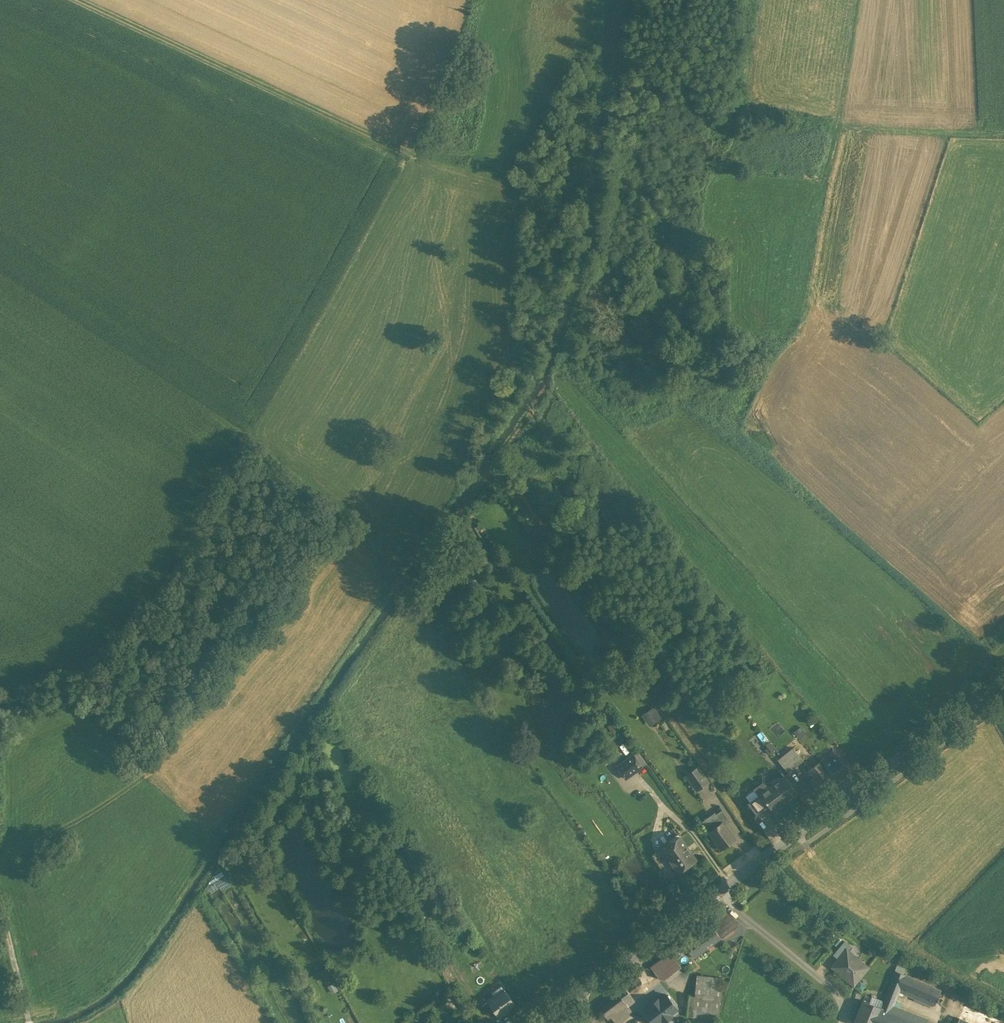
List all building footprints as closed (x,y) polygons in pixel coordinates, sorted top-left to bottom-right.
[(648,725),(661,718),(654,705),(641,713),(648,725)] [(804,760),(794,747),(782,756),(785,759),(793,770),(804,760)] [(835,751),(822,761),(827,767),(837,778),(850,768),(835,751)] [(635,755),(619,766),(628,777),(643,766),(635,755)] [(790,772),(793,770),(785,759),(782,762),(790,772)] [(827,767),(822,761),(809,770),(814,777),(827,767)] [(838,780),(837,778),(827,767),(814,777),(810,780),(820,793),(838,780)] [(698,769),(688,776),(698,789),(708,782),(698,769)] [(797,792),(785,776),(761,794),(769,804),(773,810),(797,792)] [(752,801),(761,794),(757,788),(748,795),(752,801)] [(757,813),(769,804),(761,794),(752,801),(749,803),(757,813)] [(714,816),(720,823),(723,821),(724,823),(730,819),(722,809),(714,816)] [(704,822),(710,831),(720,823),(714,816),(704,822)] [(720,823),(710,831),(717,841),(716,842),(721,848),(735,838),(724,823),(723,821),(720,823)] [(643,845),(650,841),(644,829),(636,834),(643,845)] [(680,836),(662,850),(679,873),(697,860),(680,836)] [(670,879),(679,873),(662,850),(654,855),(670,879)] [(711,924),(721,938),(737,925),(739,921),(727,912),(711,924)] [(685,942),(695,956),(721,938),(711,924),(685,942)] [(833,954),(838,959),(845,951),(847,953),(852,947),(844,941),(833,954)] [(845,951),(838,959),(832,966),(854,984),(868,967),(857,958),(855,960),(847,953),(845,951)] [(671,952),(650,966),(660,979),(664,979),(681,967),(671,952)] [(896,970),(881,1005),(892,1009),(901,989),(937,1003),(943,989),(896,970)] [(723,978),(698,975),(695,995),(689,994),(687,1015),(717,1018),(723,978)] [(642,998),(639,992),(638,991),(633,996),(628,990),(625,985),(618,990),(630,1006),(642,998)] [(642,998),(650,1019),(667,1011),(656,985),(639,992),(642,998)] [(497,997),(506,990),(502,986),(493,992),(495,995),(497,997)] [(496,1010),(500,1016),(516,1004),(506,990),(497,997),(490,1002),(496,1010)] [(618,990),(598,1005),(608,1018),(611,1015),(617,1022),(633,1010),(630,1006),(618,990)] [(853,1022),(855,1022),(874,1022),(881,1005),(863,998),(853,1022)] [(490,1002),(488,1000),(482,1004),(490,1014),(496,1010),(490,1002)] [(874,1022),(927,1022),(892,1009),(881,1005),(874,1022)]
